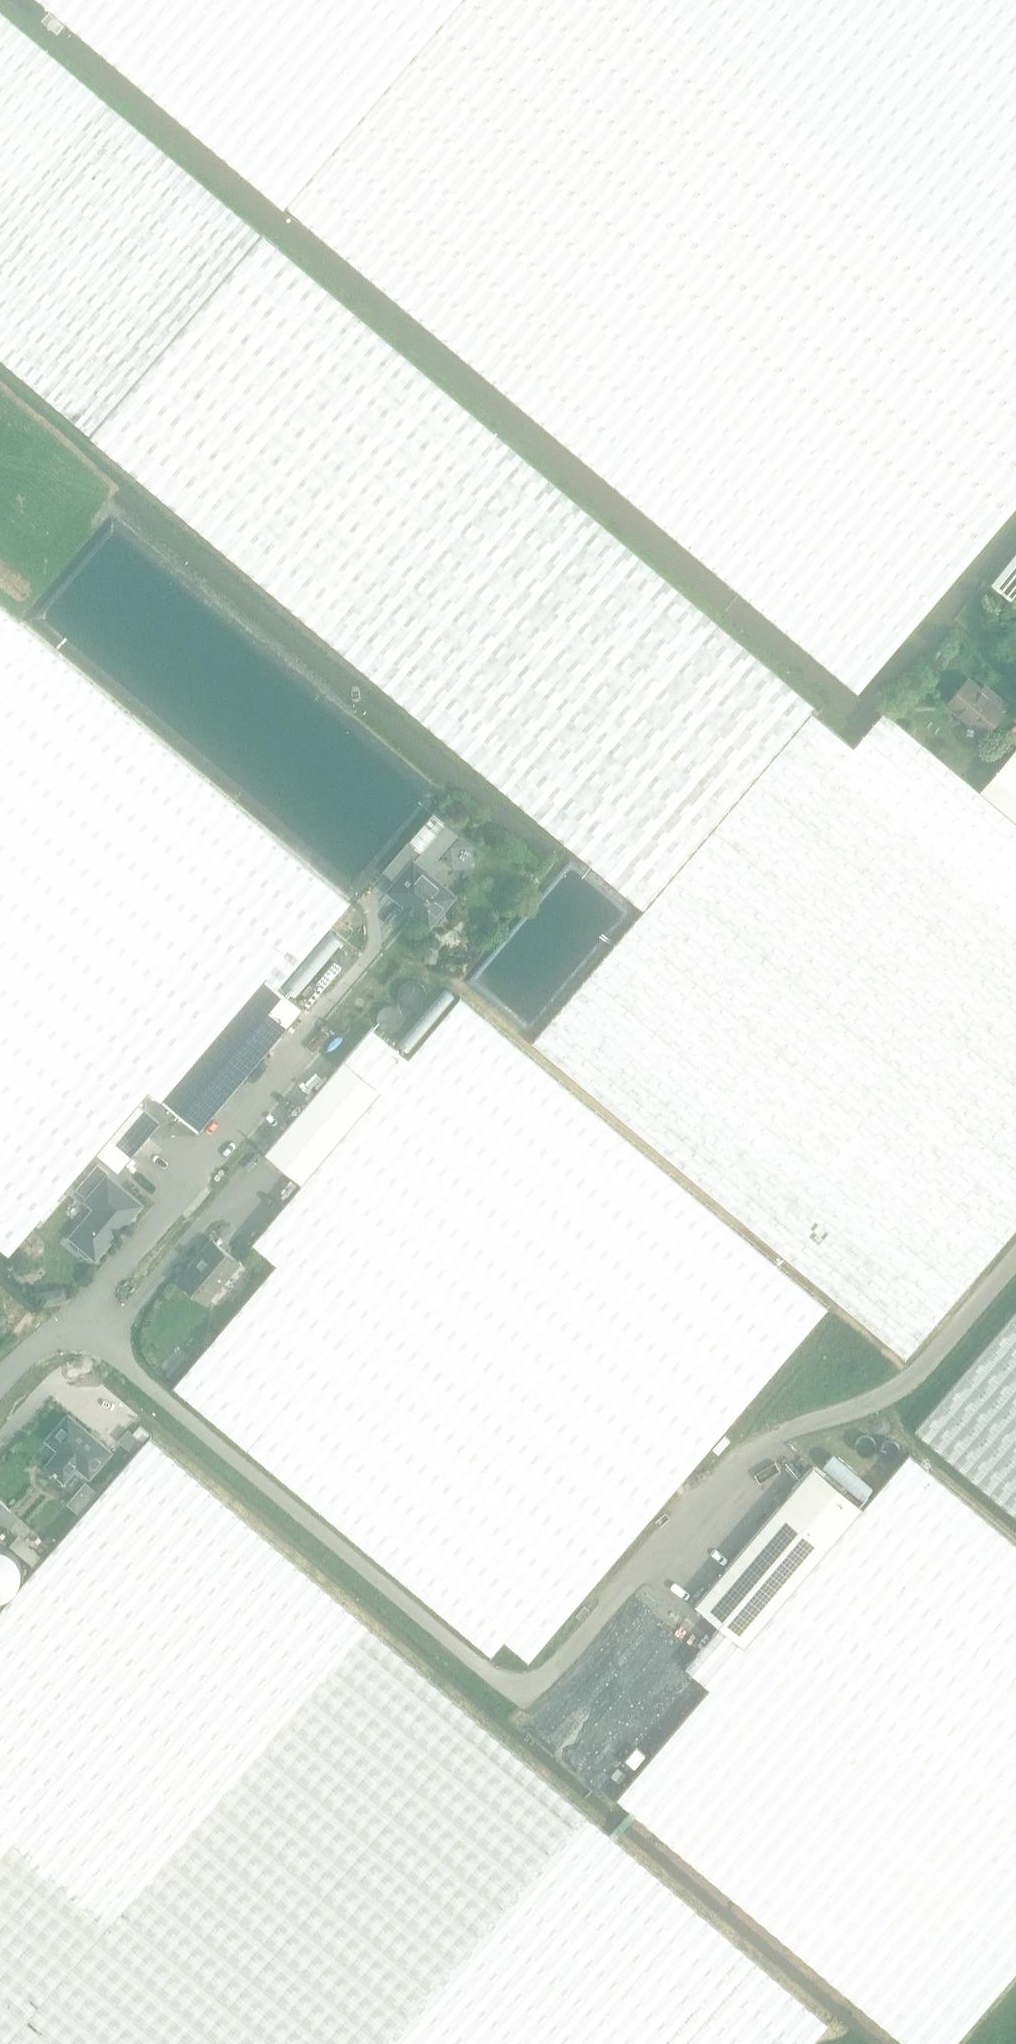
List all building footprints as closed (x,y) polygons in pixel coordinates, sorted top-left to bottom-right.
[(63,20),(283,208),(403,68),(461,0),(40,0),(63,20)] [(283,208),(297,217),(298,219),(858,695),(1015,510),(1015,0),(461,0),(403,68),(283,208)] [(731,634),(259,231),(262,229),(0,8),(0,356),(91,433),(89,436),(644,911),(814,712),(818,708),(731,634)] [(992,584),(1007,597),(1011,600),(1015,594),(1015,555),(992,584)] [(10,1254),(97,1152),(120,1171),(132,1157),(149,1136),(160,1122),(138,1103),(150,1088),(165,1100),(268,978),(279,987),(350,903),(0,606),(0,1246),(10,1254)] [(970,679),(949,703),(986,734),(1006,710),(1005,708),(1008,704),(994,693),(991,697),(970,679)] [(981,791),(886,711),(855,747),(814,712),(616,945),(533,1043),(905,1358),(988,1261),(1015,1228),(1015,821),(981,791)] [(981,791),(1015,821),(1015,750),(981,791)] [(432,814),(408,842),(420,852),(421,853),(445,825),(432,814)] [(382,872),(395,883),(414,860),(420,852),(408,842),(382,872)] [(414,860),(395,883),(388,891),(430,927),(433,924),(439,923),(445,916),(445,910),(456,896),(414,860)] [(434,955),(423,954),(423,964),(433,965),(434,955)] [(150,1088),(138,1103),(160,1122),(149,1136),(199,1131),(203,1127),(304,1008),(279,987),(268,978),(165,1100),(150,1088)] [(174,1386),(492,1655),(505,1639),(530,1661),(828,1308),(715,1213),(603,1118),(461,997),(409,1058),(303,1184),(252,1243),(277,1264),(174,1386)] [(276,1141),(266,1153),(281,1166),(303,1184),(409,1058),(372,1027),(276,1141)] [(141,1205),(108,1176),(109,1174),(97,1164),(84,1181),(77,1189),(88,1199),(87,1201),(96,1208),(71,1237),(79,1244),(80,1250),(87,1256),(93,1256),(96,1258),(141,1205)] [(240,1263),(213,1240),(179,1280),(187,1287),(187,1291),(194,1296),(198,1296),(206,1303),(240,1263)] [(916,1429),(1015,1515),(1015,1311),(916,1429)] [(186,1365),(179,1358),(162,1377),(170,1384),(186,1365)] [(111,1452),(69,1415),(47,1440),(59,1451),(46,1466),(54,1472),(52,1475),(55,1478),(57,1475),(64,1481),(78,1466),(90,1477),(111,1452)] [(133,1433),(143,1441),(150,1434),(140,1425),(133,1433)] [(128,1429),(118,1441),(135,1455),(145,1443),(143,1441),(133,1433),(128,1429)] [(829,2023),(150,1437),(145,1443),(135,1455),(0,1610),(0,2043),(811,2043),(829,2023)] [(909,1454),(863,1509),(710,1688),(617,1798),(906,2043),(955,2043),(1015,1972),(1015,1545),(909,1454)] [(686,1668),(710,1688),(863,1509),(814,1466),(696,1605),(721,1626),(686,1668)] [(13,1571),(11,1563),(6,1555),(2,1552),(0,1551),(0,1591),(7,1586),(11,1579),(13,1572),(13,1571)] [(626,1761),(635,1768),(646,1755),(637,1748),(626,1761)]
